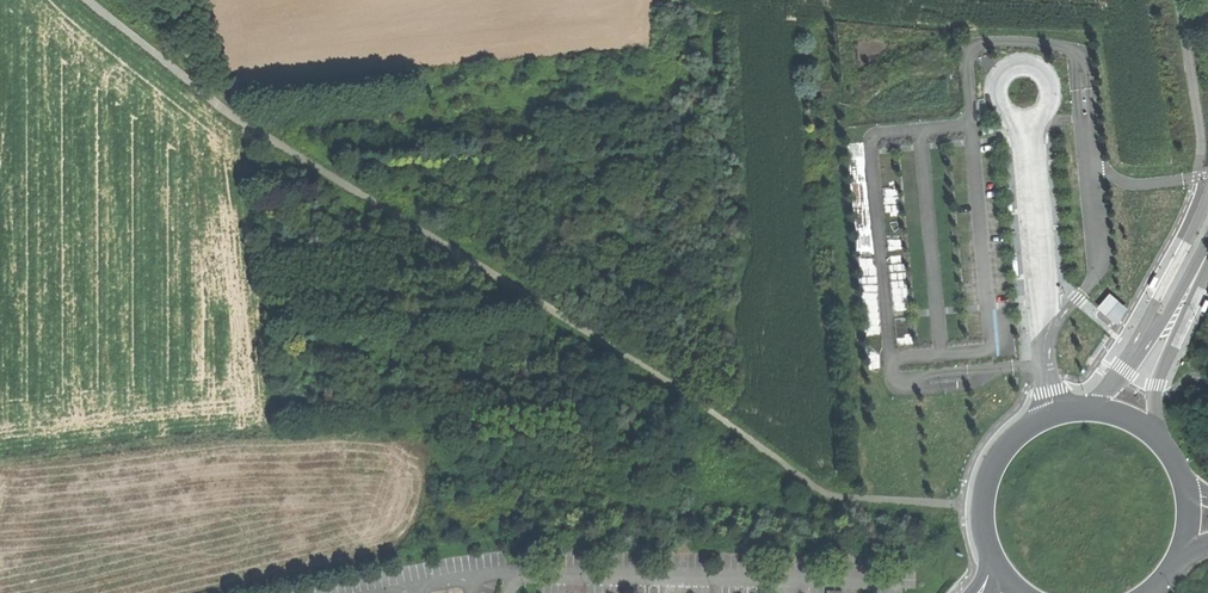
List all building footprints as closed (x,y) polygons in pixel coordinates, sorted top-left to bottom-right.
[(977,127),(978,136),(994,135),(993,126),(977,127)] [(1111,291),(1098,306),(1116,322),(1129,307),(1111,291)]
